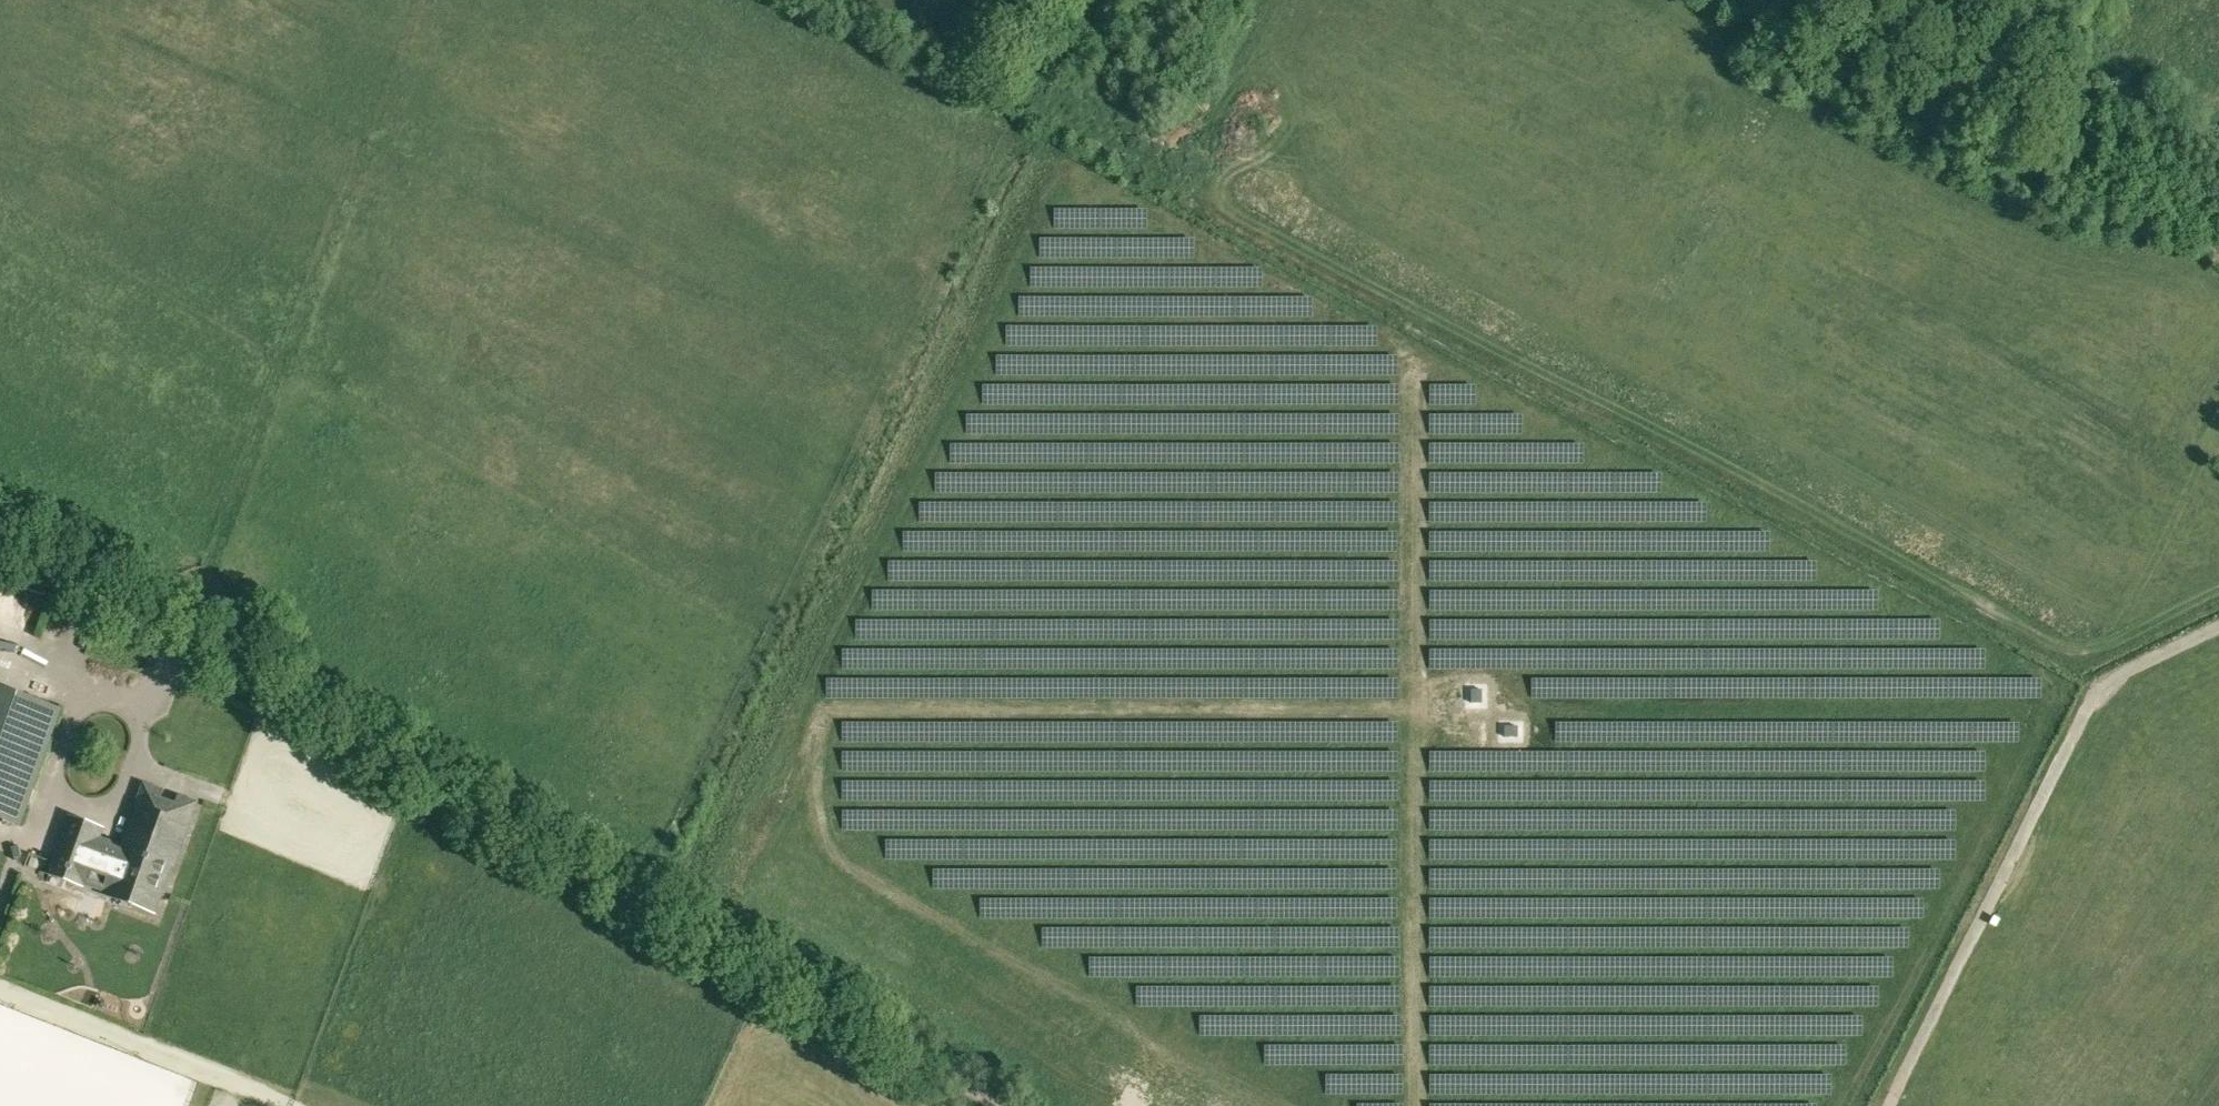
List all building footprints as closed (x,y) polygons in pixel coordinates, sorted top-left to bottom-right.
[(19,823),(59,710),(0,689),(0,817),(19,823)] [(101,829),(96,827),(69,817),(49,873),(76,882),(109,893),(108,895),(154,911),(174,854),(178,856),(196,803),(177,796),(174,804),(160,799),(163,791),(144,784),(125,837),(128,838),(125,848),(122,847),(121,847),(98,839),(101,829)]
